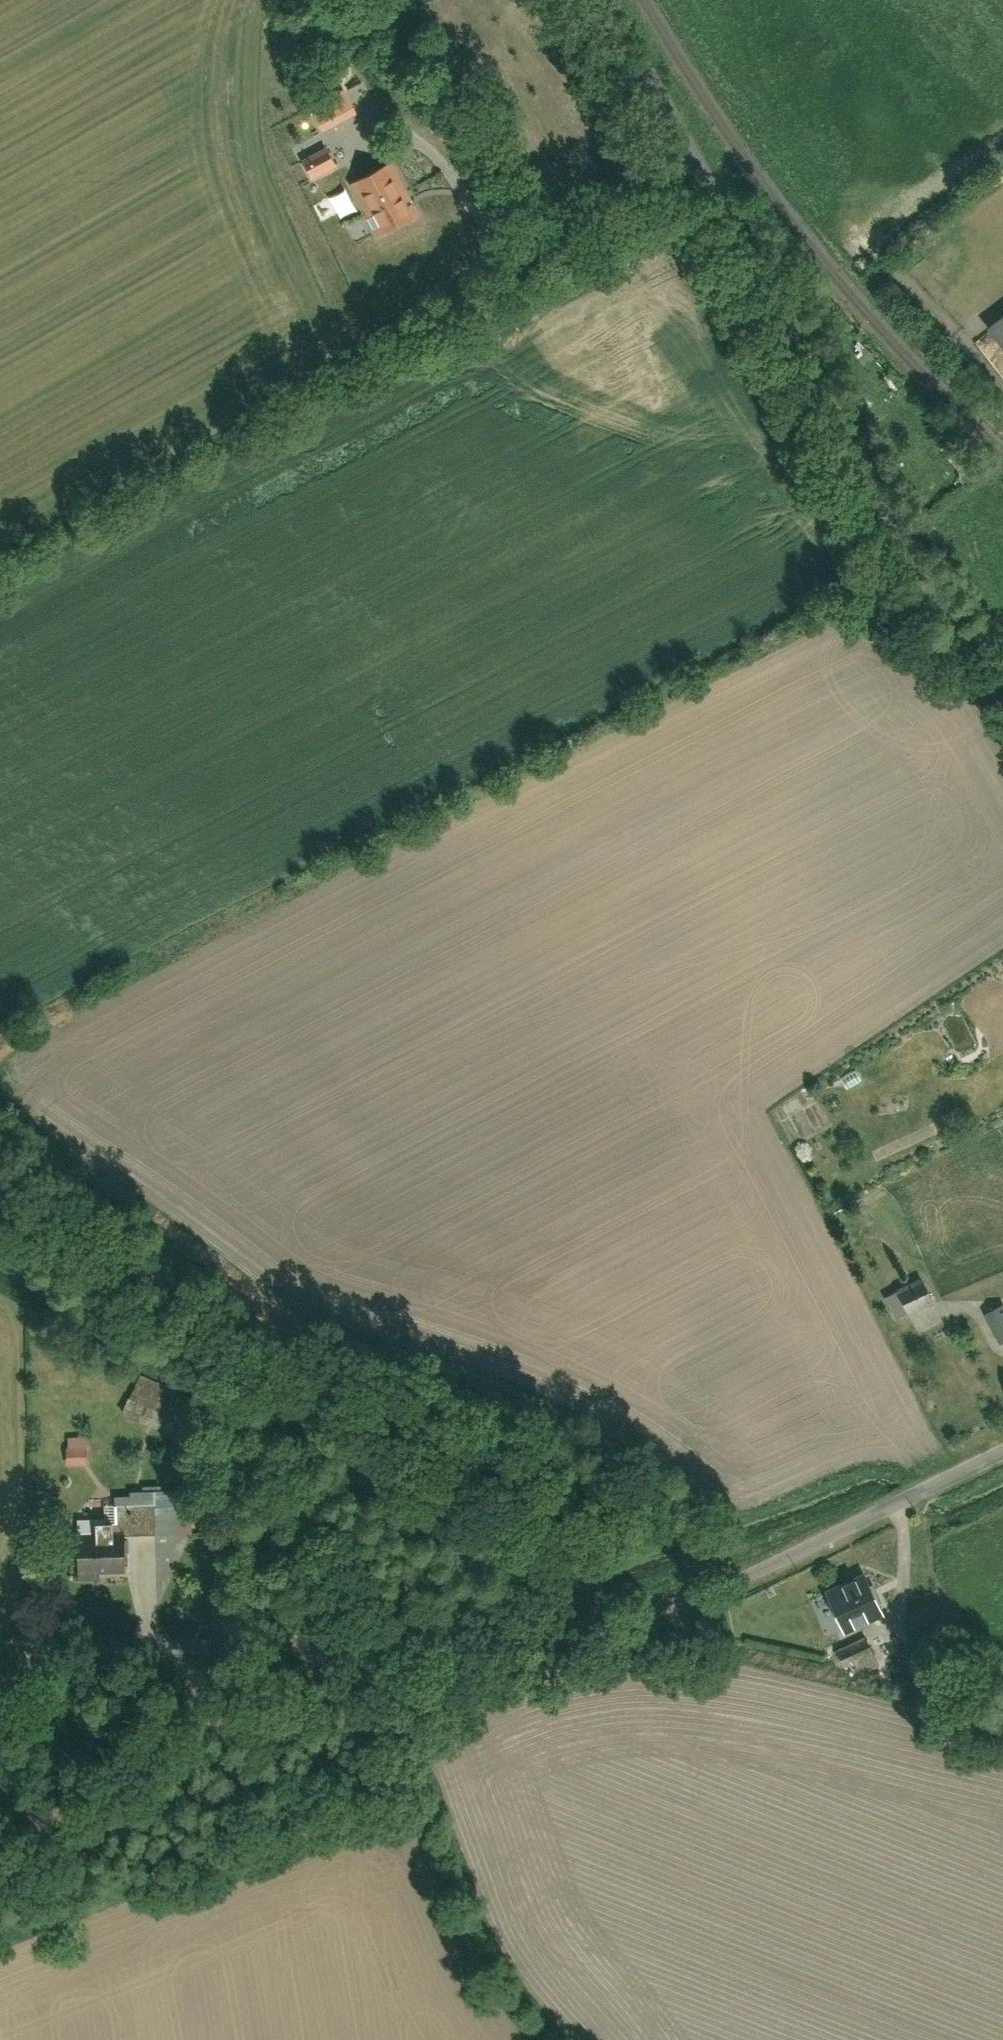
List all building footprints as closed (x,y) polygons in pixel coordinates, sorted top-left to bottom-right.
[(309,156),(318,177),(344,165),(334,145),(309,156)] [(397,157),(355,179),(384,234),(426,212),(397,157)] [(993,329),(1002,343),(1002,321),(993,329)] [(898,1287),(909,1310),(934,1299),(923,1275),(898,1287)] [(896,1289),(885,1295),(895,1316),(906,1311),(896,1289)] [(985,1311),(998,1340),(1002,1338),(1002,1303),(985,1311)] [(190,1396),(139,1373),(123,1409),(173,1432),(190,1396)] [(89,1445),(89,1435),(68,1436),(69,1446),(85,1445),(89,1445)] [(69,1446),(66,1446),(66,1461),(86,1461),(85,1445),(69,1446)] [(152,1532),(176,1532),(175,1514),(175,1499),(174,1487),(151,1488),(152,1501),(152,1532)] [(128,1493),(113,1493),(114,1502),(152,1501),(151,1488),(128,1489),(128,1493)] [(192,1514),(192,1499),(175,1499),(175,1514),(188,1514),(192,1514)] [(152,1532),(152,1501),(114,1502),(110,1502),(110,1516),(110,1533),(152,1532)] [(189,1531),(188,1514),(175,1514),(176,1532),(189,1531)] [(110,1516),(93,1517),(94,1536),(111,1535),(110,1533),(110,1516)] [(94,1536),(78,1536),(79,1574),(96,1573),(96,1568),(126,1567),(125,1535),(111,1535),(94,1536)] [(870,1571),(825,1591),(844,1633),(888,1614),(870,1571)]
